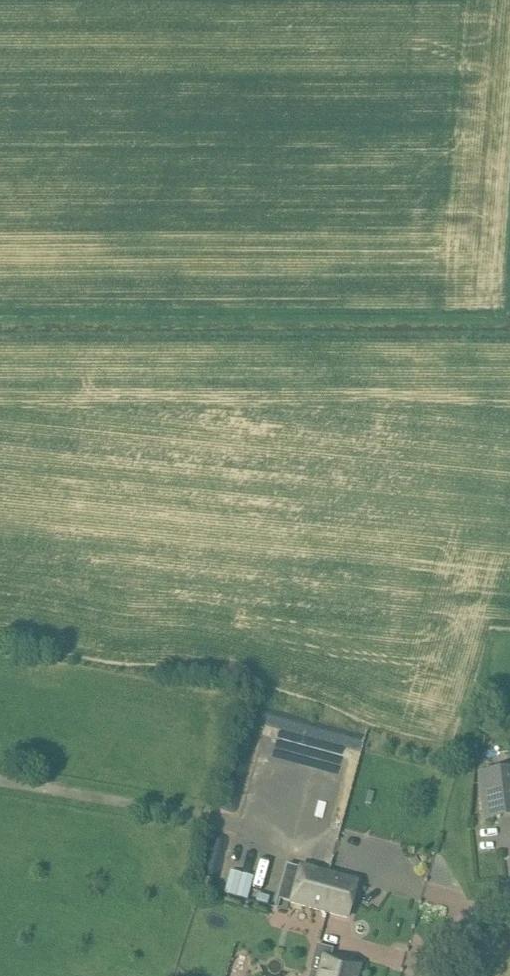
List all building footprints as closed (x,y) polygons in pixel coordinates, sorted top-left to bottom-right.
[(509,771),(481,774),(486,819),(501,817),(500,813),(509,812),(509,778),(509,771)] [(214,860),(209,880),(219,882),(228,842),(219,839),(214,860)] [(301,870),(287,866),(278,899),(348,918),(357,883),(301,868),(301,870)] [(230,871),(224,894),(247,900),(254,877),(230,871)] [(258,894),(256,902),(267,905),(270,898),(258,894)] [(309,975),(355,975),(358,964),(331,958),(324,956),(320,974),(310,972),(309,975)]
